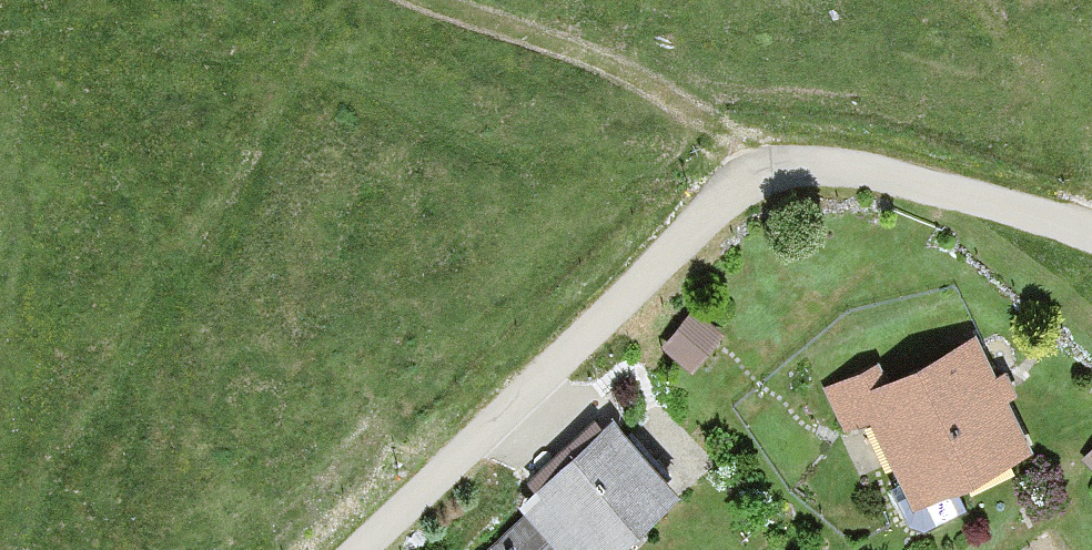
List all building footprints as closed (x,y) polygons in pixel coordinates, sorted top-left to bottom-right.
[(864,415),(905,510),(1028,458),(977,340),(869,387),(862,370),(823,387),(840,426),(864,415)] [(560,549),(599,549),(666,492),(601,417),(512,495),(560,549)] [(1076,461),(1091,475),(1091,443),(1076,461)]
